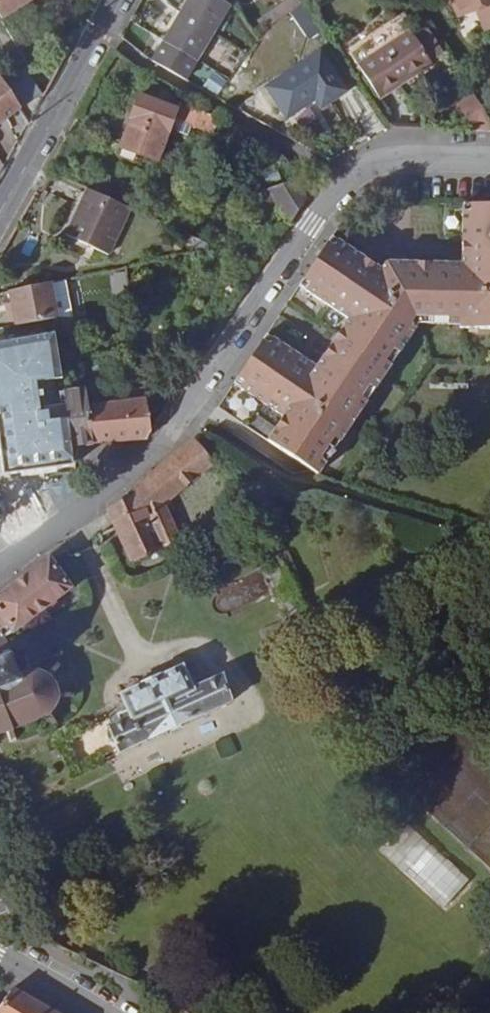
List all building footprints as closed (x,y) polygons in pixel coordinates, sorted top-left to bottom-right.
[(33,0),(0,0),(0,19),(0,20),(33,0)] [(229,7),(217,0),(188,0),(164,41),(197,61),(229,7)] [(459,14),(472,9),(479,12),(486,28),(489,26),(489,0),(453,0),(459,14)] [(320,31),(302,4),(300,5),(288,13),(308,40),(320,31)] [(443,53),(427,28),(414,37),(431,61),(443,53)] [(379,99),(432,64),(431,61),(414,37),(410,31),(357,66),(379,99)] [(197,61),(164,41),(152,61),(185,80),(197,61)] [(321,108),(346,91),(320,52),(267,87),(287,118),(316,98),(321,108)] [(26,69),(12,79),(29,103),(43,94),(26,69)] [(225,96),(231,78),(210,71),(205,89),(225,96)] [(0,79),(0,123),(20,109),(0,79)] [(161,151),(173,118),(213,134),(219,118),(178,102),(175,109),(139,96),(123,140),(161,151)] [(475,100),(461,109),(474,129),(489,130),(489,122),(475,100)] [(161,151),(123,140),(120,148),(157,162),(161,151)] [(306,198),(298,179),(266,190),(291,223),(306,198)] [(107,254),(129,208),(88,189),(67,235),(107,254)] [(463,204),(461,263),(386,262),(381,270),(331,236),(299,286),(348,319),(316,367),(267,334),(234,383),(283,416),(268,440),(312,470),(415,316),(460,317),(459,324),(459,327),(489,328),(489,205),(463,204)] [(208,250),(207,243),(197,238),(197,252),(208,250)] [(53,320),(46,283),(7,291),(5,292),(9,312),(3,313),(6,328),(53,320)] [(318,474),(419,323),(459,324),(460,317),(415,316),(312,470),(318,474)] [(55,334),(53,320),(6,328),(8,343),(17,341),(48,335),(53,374),(37,377),(44,419),(49,450),(72,446),(65,392),(55,334)] [(86,334),(85,320),(53,320),(55,334),(86,334)] [(86,405),(84,389),(65,392),(72,446),(91,444),(86,405)] [(145,398),(144,390),(127,392),(128,400),(145,398)] [(150,430),(146,398),(145,398),(128,400),(86,405),(91,444),(146,440),(151,432),(150,430)] [(44,419),(0,426),(0,457),(49,450),(44,419)] [(223,452),(202,431),(201,431),(193,442),(211,464),(223,452)] [(180,538),(162,504),(211,464),(193,442),(188,450),(174,455),(134,489),(136,496),(108,511),(132,561),(162,546),(180,538)] [(72,588),(49,556),(0,594),(0,617),(7,626),(12,634),(72,588)] [(0,631),(0,658),(11,653),(0,631)] [(74,693),(67,694),(58,694),(58,693),(56,688),(53,682),(50,678),(61,666),(63,663),(59,661),(47,675),(44,673),(38,671),(32,670),(31,671),(27,651),(22,652),(27,671),(23,673),(22,673),(11,653),(0,658),(0,735),(7,733),(10,743),(17,740),(12,731),(13,731),(44,717),(47,715),(54,728),(58,726),(49,713),(53,708),(56,703),(57,699),(74,698),(74,693)] [(204,714),(231,702),(222,674),(193,688),(182,665),(120,695),(128,711),(118,715),(120,721),(108,727),(108,730),(107,732),(107,735),(108,737),(110,739),(112,741),(114,742),(119,754),(146,740),(204,714)] [(12,988),(0,1006),(0,1012),(57,1012),(12,988)]
